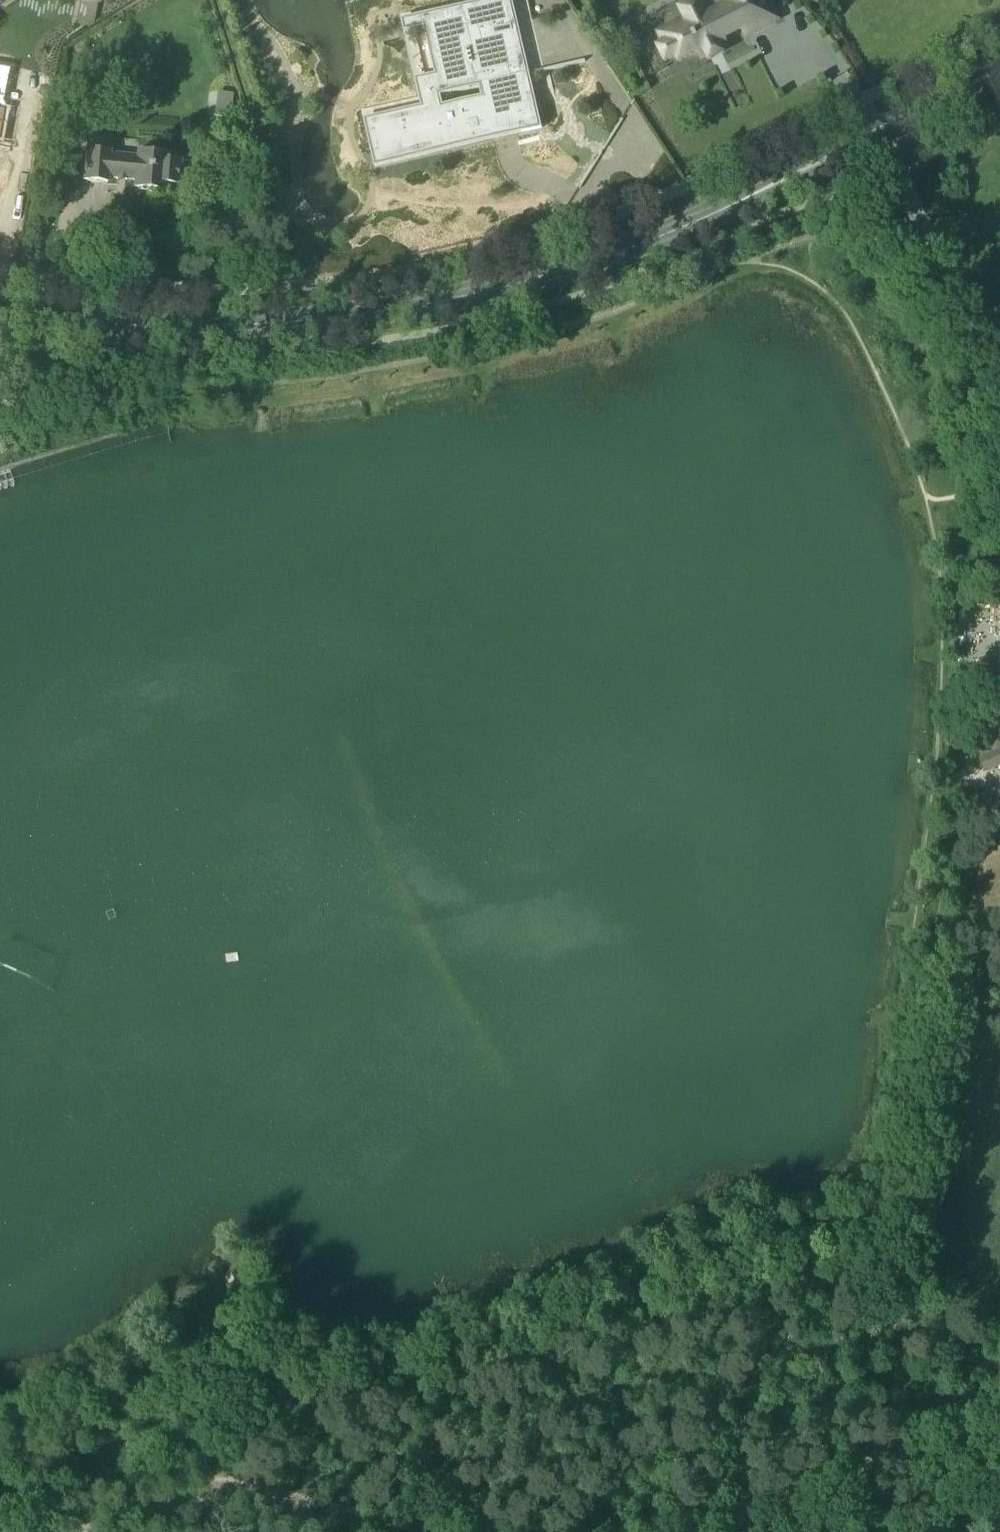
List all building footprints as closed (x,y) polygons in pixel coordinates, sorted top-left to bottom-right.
[(378,159),(519,126),(520,132),(540,128),(532,92),(518,95),(514,77),(527,74),(509,0),(481,0),(399,19),(420,110),(369,122),(378,159)] [(709,58),(709,59),(724,52),(721,48),(727,45),(723,38),(742,28),(746,35),(778,19),(769,0),(722,0),(705,9),(701,0),(692,0),(679,7),(685,19),(658,32),(663,43),(657,46),(665,61),(676,56),(679,61),(698,51),(702,58),(707,55),(709,58)] [(223,91),(222,104),(231,105),(233,93),(223,91)] [(125,180),(126,180),(126,179),(135,179),(134,186),(141,187),(140,191),(155,192),(155,188),(162,189),(163,175),(179,176),(180,159),(164,157),(164,152),(136,150),(136,155),(109,153),(109,151),(85,149),(83,180),(107,182),(107,177),(116,178),(116,179),(117,179),(117,175),(125,176),(125,180)] [(977,752),(986,774),(999,768),(999,684),(997,685),(991,721),(968,731),(977,752)]
